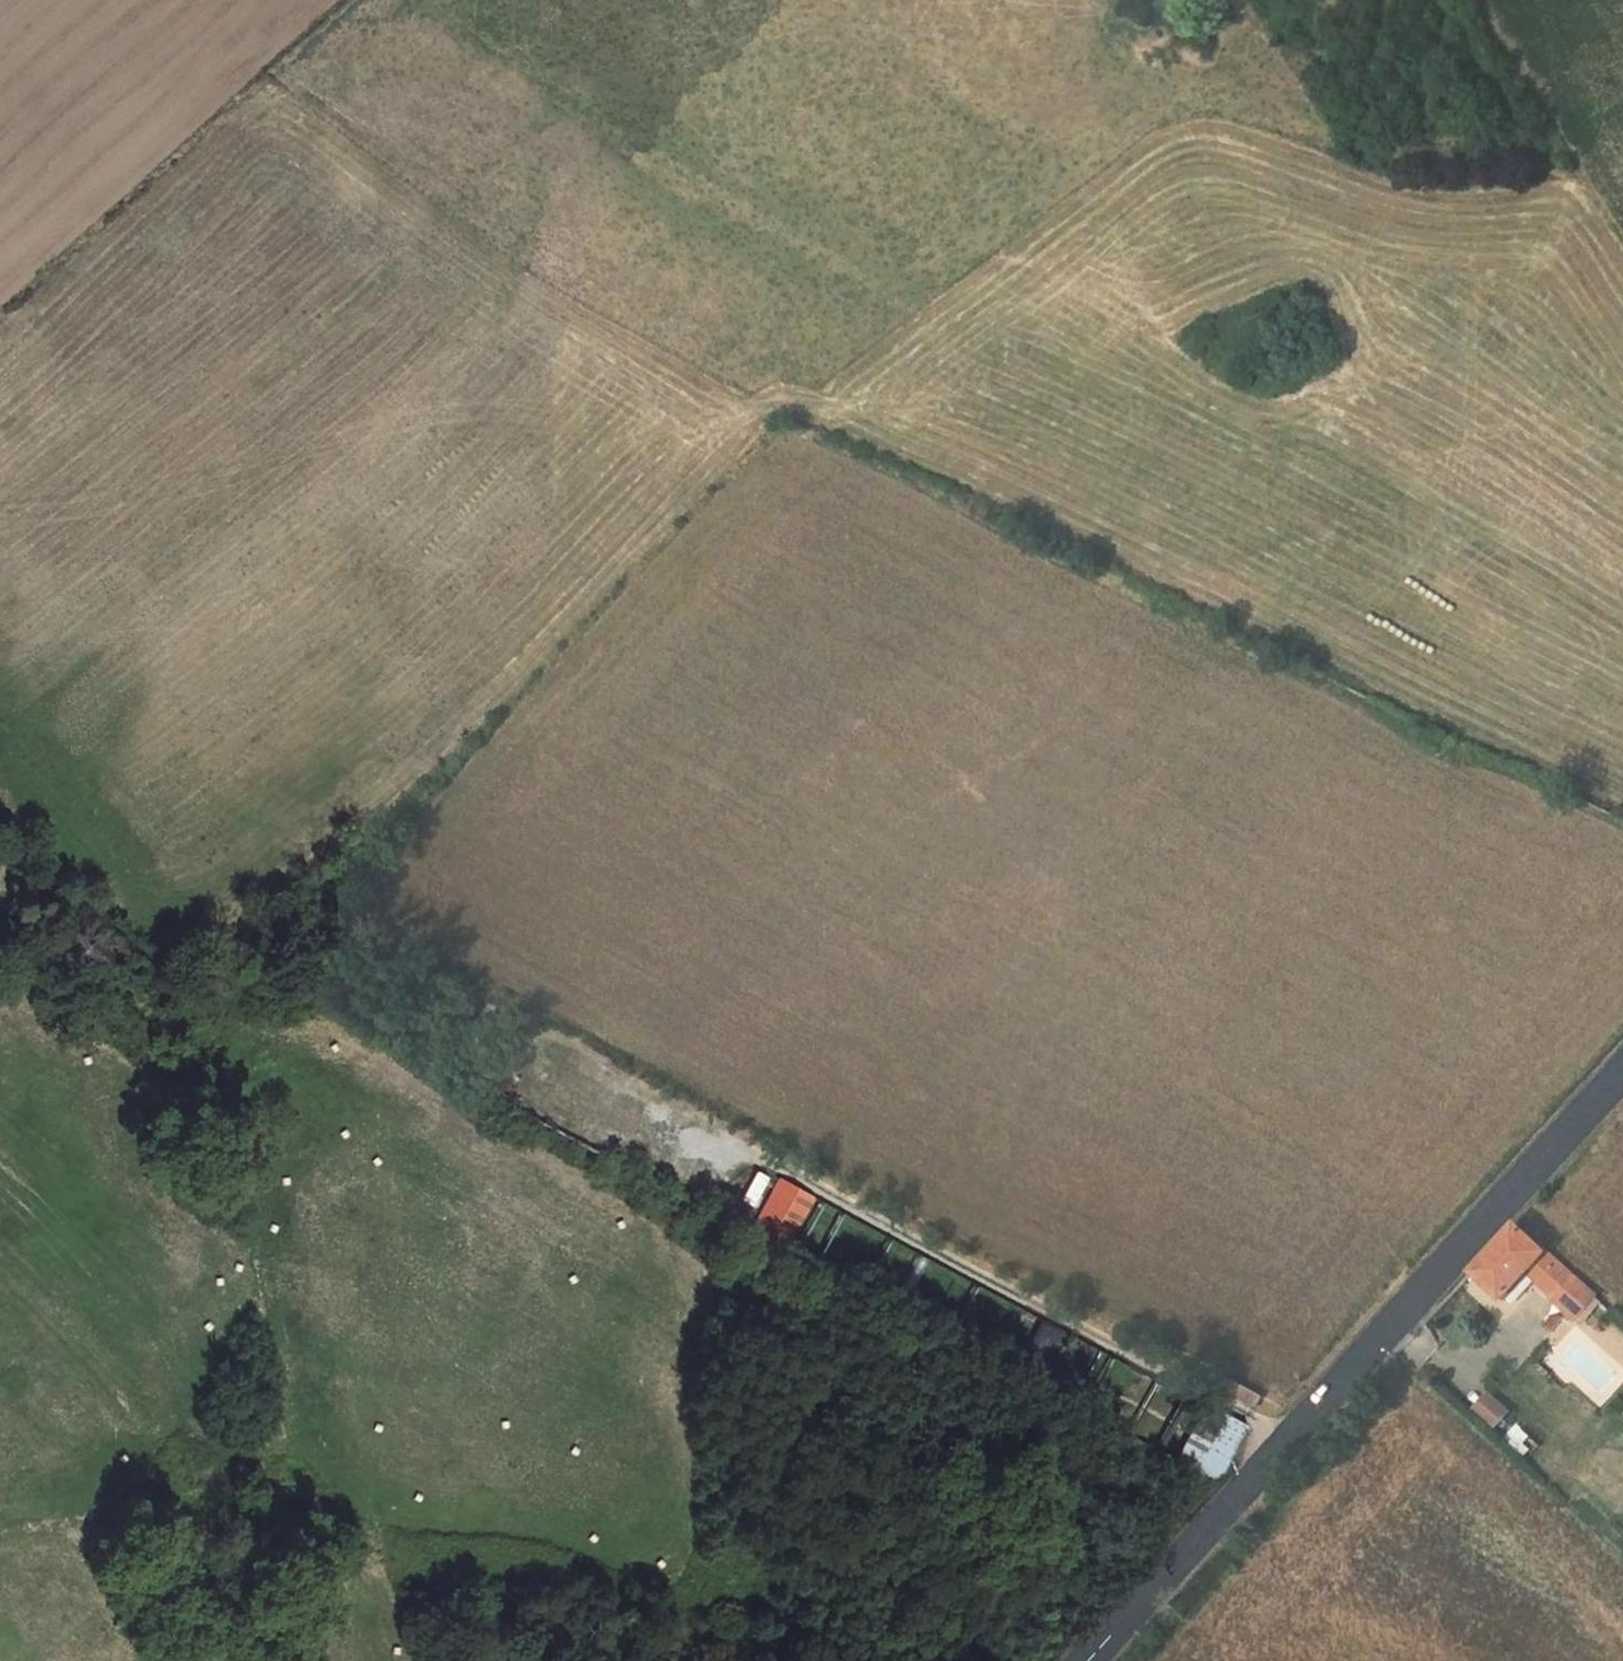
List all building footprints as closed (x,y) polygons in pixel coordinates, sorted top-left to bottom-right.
[(782,1251),(811,1197),(781,1180),(751,1234),(782,1251)] [(1556,1298),(1574,1278),(1515,1225),(1471,1273),(1502,1301),(1529,1271),(1541,1281),(1539,1283),(1556,1298)] [(1556,1298),(1554,1300),(1574,1318),(1594,1297),(1574,1278),(1556,1298)] [(1600,1302),(1594,1297),(1574,1318),(1580,1324),(1600,1302)] [(1262,1397),(1228,1378),(1222,1389),(1256,1408),(1262,1397)] [(1488,1394),(1474,1410),(1495,1428),(1509,1413),(1488,1394)] [(1244,1430),(1211,1412),(1182,1465),(1215,1484),(1244,1430)]
